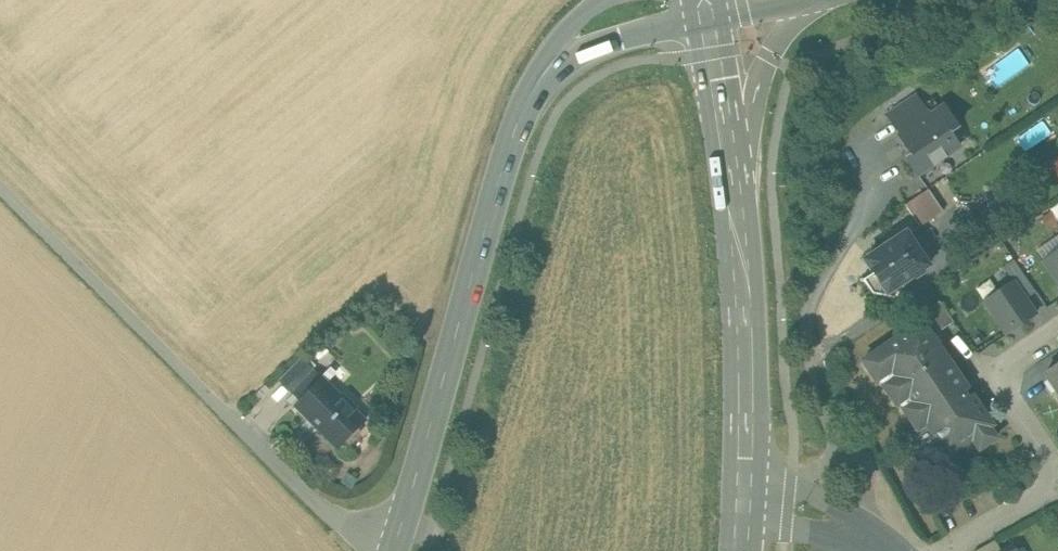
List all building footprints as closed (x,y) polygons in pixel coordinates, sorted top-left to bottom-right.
[(917,93),(885,114),(911,153),(904,158),(918,178),(963,148),(952,132),(960,127),(943,103),(930,112),(917,93)] [(1057,174),(1057,153),(1048,160),(1057,174)] [(928,189),(906,204),(920,227),(943,212),(928,189)] [(907,232),(865,260),(874,273),(865,279),(865,281),(873,293),(880,295),(895,298),(897,288),(929,266),(907,232)] [(1057,281),(1057,252),(1044,261),(1057,281)] [(1014,282),(984,301),(1007,334),(1037,315),(1014,282)] [(940,301),(918,316),(921,322),(922,321),(933,336),(954,322),(940,301)] [(933,336),(922,321),(921,322),(864,361),(878,382),(881,380),(898,405),(901,403),(918,429),(927,423),(949,455),(973,438),(980,449),(996,438),(990,427),(993,425),(972,394),(967,398),(964,392),(969,389),(933,336)] [(281,380),(292,391),(314,368),(303,358),(281,380)] [(1047,373),(1057,389),(1057,365),(1047,373)] [(314,368),(292,391),(301,401),(324,378),(314,368)] [(366,420),(324,378),(301,401),(297,405),(339,447),(366,420)] [(975,550),(1002,550),(996,539),(975,550)]
